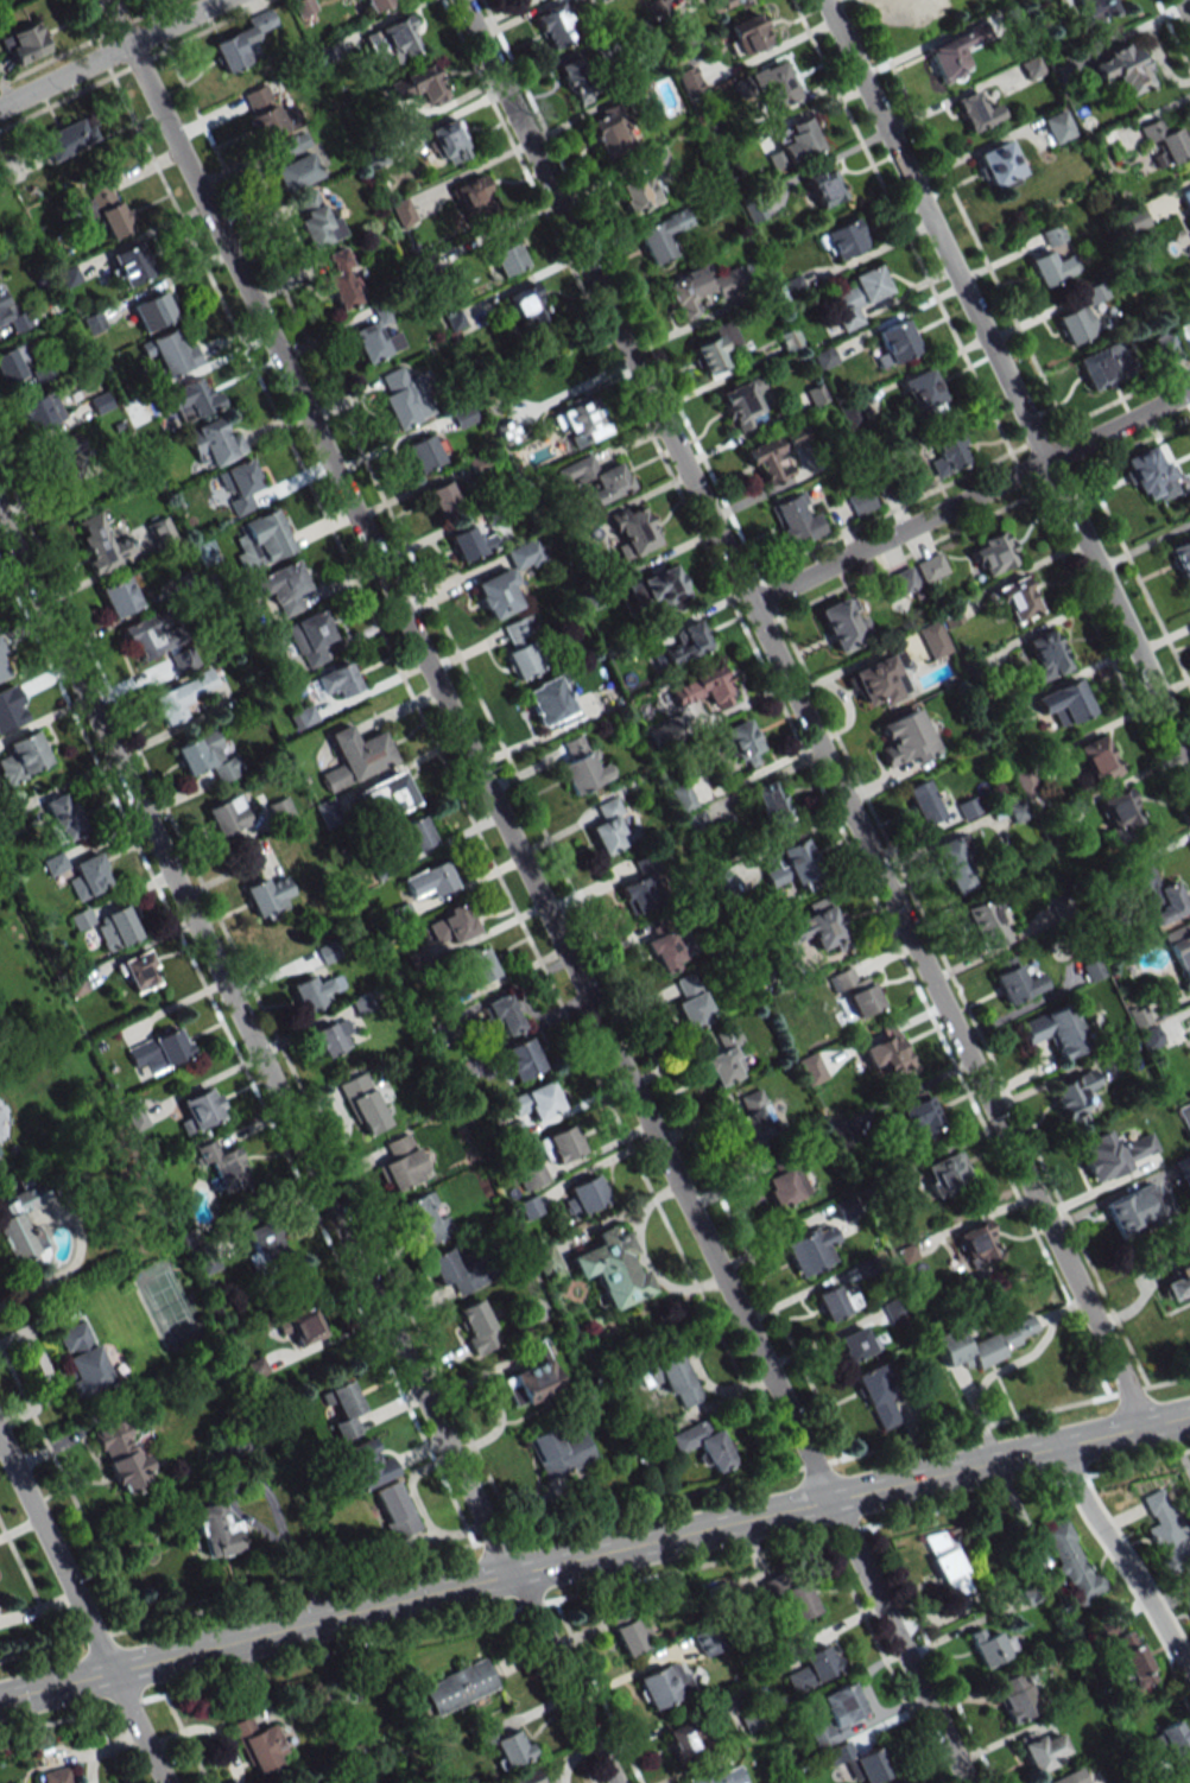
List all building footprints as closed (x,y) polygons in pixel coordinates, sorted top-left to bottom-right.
[(311,0),(296,0),(293,1),(298,16),(315,11),(311,0)] [(368,13),(397,1),(396,0),(362,0),(368,13)] [(713,13),(748,0),(708,0),(713,13)] [(942,15),(936,0),(901,0),(912,27),(942,15)] [(1118,11),(1114,0),(1081,0),(1089,22),(1118,11)] [(536,13),(546,49),(573,41),(563,5),(536,13)] [(252,62),(244,40),(277,28),(270,9),(246,18),(250,27),(212,42),(223,72),(252,62)] [(724,26),(738,57),(769,43),(755,12),(724,26)] [(362,34),(373,60),(388,54),(392,64),(422,51),(407,15),(362,34)] [(14,65),(48,50),(36,22),(2,37),(14,65)] [(940,83),(970,71),(962,52),(983,43),(976,27),(926,48),(940,83)] [(1124,97),(1154,84),(1134,39),(1089,59),(1099,81),(1114,74),(1124,97)] [(559,64),(575,106),(599,97),(582,55),(559,64)] [(1019,63),(1027,80),(1044,72),(1036,55),(1019,63)] [(779,61),(750,74),(767,112),(796,99),(779,61)] [(388,81),(396,102),(420,93),(425,108),(447,100),(433,64),(388,81)] [(243,94),(251,115),(249,116),(258,140),(295,126),(288,108),(277,112),(267,85),(243,94)] [(995,105),(984,110),(975,90),(954,100),(968,133),(1001,118),(995,105)] [(585,120),(604,159),(633,146),(615,106),(585,120)] [(1042,118),(1053,144),(1076,135),(1065,109),(1042,118)] [(49,164),(100,142),(88,114),(37,136),(49,164)] [(821,151),(808,117),(783,126),(790,144),(765,153),(771,170),(821,151)] [(1157,140),(1162,152),(1151,156),(1157,169),(1189,156),(1189,155),(1178,125),(1165,130),(1160,118),(1138,127),(1145,145),(1157,140)] [(468,158),(458,119),(429,126),(439,165),(468,158)] [(310,146),(302,131),(272,144),(279,160),(310,146)] [(973,153),(988,193),(1023,179),(1008,140),(973,153)] [(320,176),(309,152),(272,169),(283,193),(320,176)] [(844,196),(828,165),(803,178),(819,209),(844,196)] [(660,201),(648,173),(617,186),(629,214),(660,201)] [(482,175),(453,186),(465,219),(494,208),(482,175)] [(84,190),(89,203),(77,208),(82,221),(99,214),(109,239),(131,231),(112,180),(84,190)] [(309,250),(339,236),(317,187),(296,196),(305,217),(296,221),(309,250)] [(1189,223),(1189,187),(1176,193),(1189,223)] [(400,227),(414,220),(404,199),(389,206),(400,227)] [(751,223),(765,214),(756,202),(743,211),(751,223)] [(1124,215),(1132,231),(1148,224),(1140,207),(1124,215)] [(650,265),(677,254),(669,234),(690,225),(683,209),(635,230),(650,265)] [(831,262),(868,245),(855,217),(819,234),(831,262)] [(1041,232),(1048,246),(1064,238),(1057,224),(1041,232)] [(486,246),(499,277),(524,266),(512,236),(486,246)] [(152,274),(137,242),(109,255),(124,287),(152,274)] [(339,311),(365,299),(342,247),(325,255),(333,271),(323,275),(339,311)] [(1040,287),(1078,271),(1071,254),(1054,262),(1049,250),(1027,259),(1040,287)] [(842,332),(863,323),(856,307),(890,293),(877,264),(850,276),(854,287),(827,298),(842,332)] [(680,321),(698,314),(692,300),(714,290),(718,298),(746,285),(738,266),(705,280),(699,266),(663,283),(680,321)] [(805,290),(797,274),(779,284),(787,300),(805,290)] [(517,328),(546,318),(535,284),(506,293),(517,328)] [(25,312),(10,317),(0,287),(0,338),(30,328),(25,312)] [(130,306),(143,333),(175,318),(163,291),(130,306)] [(1067,345),(1097,332),(1085,304),(1055,317),(1067,345)] [(396,349),(383,326),(392,321),(387,310),(348,330),(367,365),(396,349)] [(444,318),(451,330),(464,323),(458,310),(444,318)] [(874,332),(884,352),(875,356),(881,368),(918,350),(902,318),(874,332)] [(703,375),(726,366),(720,351),(739,344),(729,320),(711,328),(715,337),(691,347),(703,375)] [(202,363),(193,341),(182,345),(176,329),(139,344),(145,358),(155,354),(160,366),(152,369),(157,382),(202,363)] [(1090,391),(1129,373),(1114,342),(1075,359),(1090,391)] [(18,345),(0,352),(0,385),(29,373),(18,345)] [(380,395),(395,431),(427,418),(405,364),(380,375),(387,392),(380,395)] [(899,382),(919,419),(947,405),(926,367),(899,382)] [(154,396),(162,416),(176,410),(181,423),(223,406),(215,386),(204,391),(199,377),(154,396)] [(732,432),(764,420),(753,392),(762,388),(758,377),(718,392),(732,432)] [(826,399),(821,384),(806,389),(812,405),(826,399)] [(29,435),(64,417),(50,389),(15,407),(29,435)] [(94,414),(113,408),(108,392),(89,398),(94,414)] [(606,433),(589,397),(553,414),(571,450),(606,433)] [(476,421),(471,405),(451,412),(456,428),(476,421)] [(201,471),(245,453),(236,431),(225,436),(218,417),(185,431),(201,471)] [(934,440),(939,455),(928,459),(935,477),(969,463),(956,431),(934,440)] [(404,445),(417,473),(452,457),(442,437),(433,441),(430,433),(404,445)] [(44,447),(55,477),(90,463),(79,434),(44,447)] [(742,451),(761,488),(791,472),(772,435),(742,451)] [(1156,501),(1177,493),(1159,443),(1119,458),(1135,501),(1153,494),(1156,501)] [(621,462),(597,472),(590,455),(557,469),(562,482),(574,477),(577,484),(592,478),(596,490),(585,494),(590,506),(631,489),(621,462)] [(233,518),(256,507),(250,493),(261,487),(249,458),(214,473),(233,518)] [(463,508),(452,479),(427,489),(438,518),(463,508)] [(875,508),(869,487),(846,494),(853,515),(875,508)] [(820,532),(803,491),(769,505),(785,546),(820,532)] [(606,515),(623,558),(658,544),(640,501),(606,515)] [(238,523),(248,549),(254,547),(261,564),(294,551),(277,507),(238,523)] [(176,538),(165,516),(147,524),(157,546),(176,538)] [(491,530),(477,536),(472,525),(448,536),(460,564),(498,547),(491,530)] [(137,559),(130,537),(110,543),(106,528),(77,537),(89,574),(137,559)] [(982,578),(1017,561),(1002,530),(967,546),(982,578)] [(1185,589),(1189,586),(1189,533),(1165,545),(1185,589)] [(540,566),(540,544),(508,544),(508,566),(540,566)] [(923,583),(946,572),(938,552),(914,563),(923,583)] [(281,617),(303,610),(298,594),(309,590),(298,561),(253,576),(260,597),(272,592),(281,617)] [(687,599),(672,564),(628,584),(635,601),(648,596),(656,613),(687,599)] [(507,568),(471,584),(489,621),(524,605),(507,568)] [(98,588),(111,618),(139,606),(134,594),(143,591),(135,572),(98,588)] [(994,590),(1012,625),(1041,610),(1023,575),(994,590)] [(869,637),(850,595),(816,609),(835,652),(869,637)] [(330,658),(323,644),(335,639),(322,609),(284,626),(304,670),(330,658)] [(122,624),(128,649),(168,639),(162,614),(122,624)] [(502,626),(512,649),(504,652),(517,680),(547,667),(524,616),(502,626)] [(669,667),(711,648),(697,620),(672,631),(678,644),(662,651),(669,667)] [(920,628),(929,658),(943,654),(935,624),(920,628)] [(1039,683),(1069,669),(1050,628),(1020,642),(1039,683)] [(908,692),(898,667),(905,664),(899,649),(846,671),(862,711),(908,692)] [(668,688),(676,707),(706,694),(712,710),(737,699),(722,664),(668,688)] [(149,696),(163,727),(186,717),(180,704),(220,687),(211,668),(149,696)] [(523,689),(538,727),(550,722),(553,729),(578,719),(559,674),(523,689)] [(1033,699),(1042,716),(1052,711),(1059,727),(1092,711),(1076,678),(1033,699)] [(289,713),(295,730),(317,721),(311,705),(289,713)] [(878,724),(886,743),(877,747),(886,768),(911,757),(913,762),(938,752),(919,707),(878,724)] [(746,767),(765,757),(745,718),(718,732),(733,762),(742,758),(746,767)] [(328,732),(341,764),(319,772),(327,792),(396,764),(383,731),(357,741),(350,724),(328,732)] [(174,746),(187,777),(211,767),(218,783),(244,773),(234,750),(225,754),(215,729),(174,746)] [(10,755),(0,759),(0,774),(4,785),(52,766),(37,730),(5,743),(10,755)] [(1120,772),(1101,734),(1075,747),(1093,785),(1120,772)] [(573,795),(611,779),(604,763),(595,767),(581,735),(562,743),(569,760),(559,764),(573,795)] [(358,791),(365,805),(377,799),(386,818),(417,802),(401,770),(358,791)] [(921,827),(943,816),(925,779),(903,789),(921,827)] [(769,833),(791,825),(774,780),(752,788),(769,833)] [(670,789),(679,813),(696,806),(686,783),(670,789)] [(1098,800),(1116,843),(1131,837),(1127,828),(1141,822),(1127,788),(1098,800)] [(58,844),(85,831),(67,791),(40,803),(58,844)] [(205,810),(219,838),(249,823),(235,794),(205,810)] [(595,806),(602,822),(590,827),(602,854),(641,838),(635,824),(621,829),(616,816),(624,812),(617,796),(595,806)] [(293,815),(285,797),(268,805),(277,823),(293,815)] [(315,806),(324,827),(340,820),(330,799),(315,806)] [(408,855),(435,842),(422,815),(395,827),(408,855)] [(952,896),(978,885),(957,836),(931,847),(952,896)] [(817,875),(804,839),(758,857),(770,888),(791,880),(793,884),(817,875)] [(41,860),(48,877),(68,869),(61,852),(41,860)] [(66,880),(76,901),(112,885),(97,852),(72,863),(77,875),(66,880)] [(401,878),(412,904),(456,885),(444,859),(401,878)] [(1188,913),(1176,880),(1157,887),(1148,864),(1131,870),(1151,926),(1188,913)] [(706,878),(718,901),(736,892),(724,869),(706,878)] [(292,894),(281,871),(243,889),(258,920),(287,907),(283,898),(292,894)] [(618,887),(631,916),(660,902),(648,874),(618,887)] [(778,928),(785,947),(810,936),(816,951),(831,944),(834,952),(851,945),(829,895),(805,905),(809,915),(778,928)] [(1006,939),(986,898),(962,910),(982,951),(1006,939)] [(477,931),(464,903),(426,920),(439,948),(477,931)] [(106,951),(140,937),(126,905),(93,919),(88,909),(69,916),(75,930),(93,922),(106,951)] [(1189,990),(1189,932),(1186,924),(1163,933),(1187,991),(1189,990)] [(650,935),(652,970),(680,968),(678,933),(650,935)] [(317,948),(323,963),(339,957),(332,942),(317,948)] [(498,974),(484,946),(461,957),(475,985),(498,974)] [(134,994),(160,981),(145,949),(118,963),(134,994)] [(989,969),(1006,1005),(1044,987),(1037,972),(1023,978),(1013,957),(989,969)] [(881,1007),(867,975),(855,980),(849,967),(827,977),(834,995),(844,991),(855,1018),(881,1007)] [(687,1032),(714,1020),(693,972),(674,980),(683,999),(675,1003),(687,1032)] [(290,985),(301,1011),(346,992),(339,975),(315,984),(312,976),(290,985)] [(350,1000),(358,1014),(375,1006),(368,992),(350,1000)] [(505,1036),(523,1028),(508,993),(480,1005),(491,1030),(500,1026),(505,1036)] [(1027,1045),(1050,1036),(1059,1060),(1089,1048),(1071,1002),(1018,1023),(1027,1045)] [(312,1031),(324,1058),(355,1044),(343,1016),(312,1031)] [(702,1058),(714,1087),(745,1074),(734,1047),(743,1043),(735,1025),(714,1034),(721,1050),(702,1058)] [(870,1068),(880,1063),(886,1075),(909,1065),(890,1025),(876,1031),(879,1038),(860,1046),(870,1068)] [(1148,1051),(1163,1040),(1151,1025),(1137,1036),(1148,1051)] [(137,1078),(192,1057),(180,1026),(125,1047),(137,1078)] [(512,1081),(542,1069),(530,1037),(499,1049),(512,1081)] [(827,1076),(815,1052),(796,1061),(808,1085),(827,1076)] [(1049,1087),(1066,1128),(1090,1118),(1080,1094),(1099,1086),(1091,1068),(1049,1087)] [(362,1136),(387,1125),(364,1072),(339,1083),(362,1136)] [(533,1120),(563,1108),(551,1080),(508,1099),(516,1116),(529,1110),(533,1120)] [(178,1122),(185,1136),(226,1115),(211,1086),(180,1102),(188,1117),(178,1122)] [(738,1097),(745,1113),(731,1119),(745,1152),(779,1137),(758,1089),(738,1097)] [(919,1130),(924,1141),(943,1132),(925,1092),(896,1105),(909,1135),(919,1130)] [(118,1107),(130,1133),(148,1125),(137,1099),(118,1107)] [(1189,1133),(1189,1102),(1176,1109),(1189,1134),(1189,1133)] [(551,1166),(583,1152),(572,1125),(539,1139),(551,1166)] [(1091,1181),(1159,1154),(1150,1132),(1114,1146),(1108,1130),(1076,1143),(1091,1181)] [(409,1133),(383,1144),(390,1160),(377,1165),(389,1193),(428,1176),(409,1133)] [(192,1148),(200,1168),(211,1164),(222,1193),(250,1182),(235,1144),(219,1150),(215,1139),(192,1148)] [(970,1179),(956,1150),(923,1167),(937,1195),(970,1179)] [(809,1193),(796,1164),(762,1179),(775,1209),(809,1193)] [(522,1190),(547,1182),(542,1167),(518,1175),(522,1190)] [(566,1186),(570,1197),(563,1200),(570,1217),(609,1203),(598,1174),(566,1186)] [(1102,1203),(1117,1238),(1172,1214),(1157,1179),(1102,1203)] [(14,1273),(51,1256),(37,1224),(29,1228),(22,1212),(46,1201),(38,1183),(0,1200),(0,1243),(14,1273)] [(453,1233),(445,1212),(438,1215),(429,1192),(401,1204),(414,1234),(425,1229),(431,1243),(453,1233)] [(517,1203),(524,1220),(541,1212),(533,1196),(517,1203)] [(245,1230),(259,1263),(285,1251),(271,1219),(245,1230)] [(956,1233),(971,1268),(1001,1255),(986,1220),(956,1233)] [(797,1277),(833,1262),(826,1247),(837,1243),(829,1222),(782,1242),(797,1277)] [(652,1293),(643,1269),(635,1272),(629,1254),(633,1252),(624,1230),(614,1234),(611,1225),(592,1232),(597,1246),(569,1256),(577,1279),(594,1273),(608,1309),(652,1293)] [(427,1258),(439,1286),(451,1281),(458,1296),(482,1285),(472,1264),(459,1269),(450,1248),(427,1258)] [(1170,1303),(1189,1294),(1189,1264),(1159,1277),(1170,1303)] [(842,1298),(836,1285),(814,1295),(827,1323),(860,1306),(853,1292),(842,1298)] [(907,1314),(898,1295),(880,1303),(890,1323),(907,1314)] [(472,1355),(499,1344),(481,1299),(454,1310),(472,1355)] [(274,1320),(282,1337),(292,1333),(298,1346),(324,1335),(310,1304),(274,1320)] [(965,1344),(958,1327),(934,1337),(946,1368),(962,1361),(965,1368),(1041,1339),(1032,1317),(965,1344)] [(53,1332),(78,1398),(111,1386),(86,1320),(53,1332)] [(879,1348),(868,1324),(835,1338),(847,1363),(879,1348)] [(560,1389),(541,1340),(521,1348),(528,1366),(501,1377),(513,1407),(560,1389)] [(677,1409),(700,1400),(681,1352),(644,1368),(650,1384),(664,1378),(677,1409)] [(853,1374),(877,1431),(901,1421),(878,1365),(853,1374)] [(319,1392),(324,1406),(334,1402),(340,1418),(331,1422),(339,1441),(359,1433),(352,1415),(363,1411),(351,1380),(319,1392)] [(92,1431),(120,1497),(147,1486),(141,1472),(147,1470),(125,1417),(92,1431)] [(670,1435),(678,1454),(696,1447),(704,1465),(710,1463),(714,1473),(737,1463),(722,1427),(709,1433),(704,1421),(670,1435)] [(596,1460),(584,1431),(558,1442),(552,1427),(527,1437),(545,1481),(596,1460)] [(395,1476),(385,1453),(377,1456),(370,1438),(333,1454),(351,1494),(395,1476)] [(371,1492),(393,1540),(419,1528),(397,1481),(371,1492)] [(1147,1528),(1163,1567),(1189,1556),(1162,1488),(1142,1497),(1153,1525),(1147,1528)] [(206,1561),(244,1551),(237,1521),(227,1524),(221,1501),(192,1509),(206,1561)] [(1090,1575),(1065,1519),(1042,1529),(1077,1605),(1107,1592),(1098,1572),(1090,1575)] [(925,1537),(947,1599),(973,1590),(951,1528),(925,1537)] [(816,1613),(797,1567),(760,1582),(768,1604),(783,1598),(793,1622),(816,1613)] [(1174,1583),(1189,1615),(1189,1574),(1174,1583)] [(626,1657),(652,1644),(633,1605),(607,1617),(626,1657)] [(692,1636),(703,1658),(724,1647),(713,1626),(692,1636)] [(966,1634),(983,1668),(1018,1651),(1006,1628),(983,1640),(978,1628),(966,1634)] [(1134,1629),(1109,1640),(1131,1692),(1156,1681),(1134,1629)] [(842,1670),(828,1642),(812,1649),(807,1638),(794,1645),(804,1666),(785,1675),(793,1693),(842,1670)] [(434,1717),(498,1687),(484,1657),(420,1686),(434,1717)] [(694,1691),(681,1659),(637,1678),(650,1709),(694,1691)] [(992,1684),(1009,1723),(1039,1711),(1022,1671),(992,1684)] [(865,1713),(852,1682),(811,1700),(816,1711),(823,1708),(829,1721),(809,1730),(817,1749),(848,1735),(843,1722),(865,1713)] [(253,1776),(287,1763),(271,1723),(256,1728),(252,1716),(232,1723),(253,1776)] [(710,1747),(696,1716),(664,1731),(678,1762),(710,1747)] [(1173,1782),(1189,1782),(1189,1748),(1179,1722),(1151,1733),(1173,1782)] [(533,1753),(518,1727),(488,1744),(504,1771),(533,1753)] [(1017,1742),(1035,1775),(1070,1756),(1058,1733),(1047,1740),(1041,1729),(1017,1742)] [(880,1745),(854,1756),(848,1741),(823,1751),(830,1767),(844,1762),(851,1780),(860,1776),(862,1782),(871,1782),(892,1775),(880,1745)] [(74,1765),(42,1772),(44,1782),(78,1782),(74,1765)] [(721,1771),(718,1765),(684,1779),(685,1782),(743,1782),(736,1765),(721,1771)] [(1080,1767),(1045,1782),(1087,1782),(1080,1767)] [(534,1770),(510,1778),(511,1782),(538,1782),(534,1770)]
